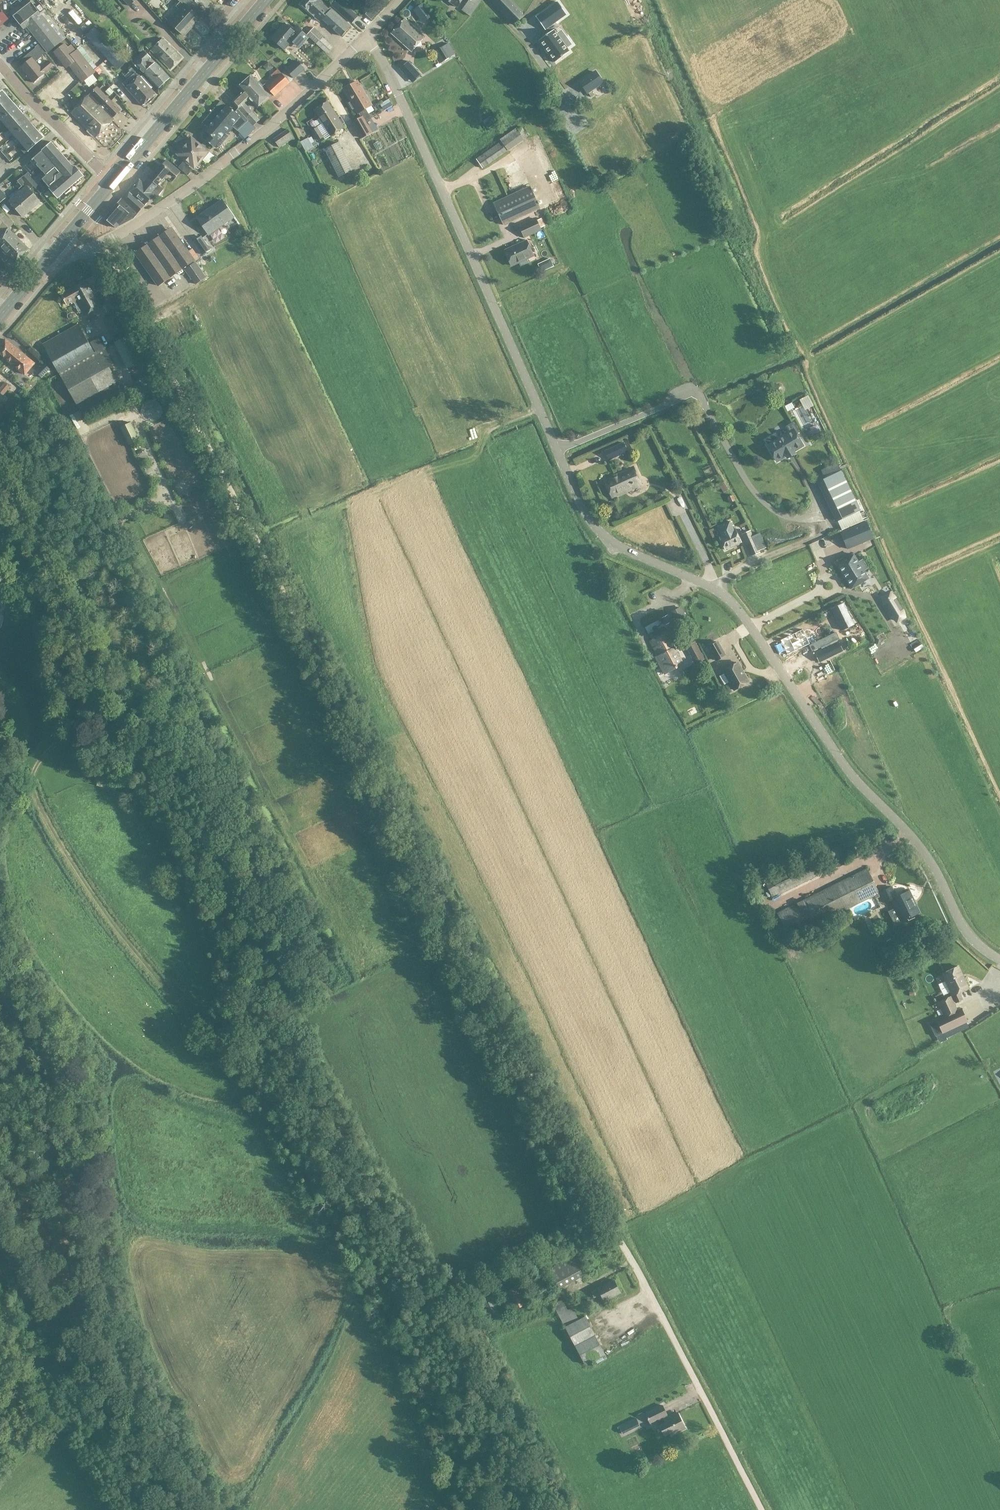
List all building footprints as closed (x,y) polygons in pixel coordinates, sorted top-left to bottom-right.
[(341,36),(350,26),(330,7),(328,9),(318,0),(304,0),(300,5),(320,22),(322,19),(341,36)] [(343,5),(338,0),(337,0),(332,5),(338,11),(343,5)] [(481,0),(469,0),(462,10),(470,16),(481,0)] [(514,25),(523,16),(507,0),(491,0),(514,25)] [(21,25),(39,11),(31,1),(13,15),(21,25)] [(567,48),(572,45),(567,37),(562,41),(554,30),(553,30),(550,26),(567,14),(558,2),(536,18),(545,30),(546,29),(549,33),(539,40),(555,63),(570,52),(567,48)] [(199,18),(184,4),(169,21),(184,35),(199,18)] [(431,17),(422,4),(413,10),(423,23),(431,17)] [(41,13),(39,11),(21,25),(27,32),(30,29),(48,52),(67,37),(45,9),(41,13)] [(357,17),(349,10),(343,16),(351,23),(357,17)] [(392,33),(411,51),(424,36),(405,19),(392,33)] [(300,46),(308,37),(299,29),(296,33),(284,23),(271,38),(284,50),(293,40),(300,46)] [(86,36),(114,65),(122,57),(95,28),(86,36)] [(307,35),(327,54),(333,47),(323,38),(324,37),(314,28),(307,35)] [(183,56),(163,38),(151,50),(171,69),(183,56)] [(68,47),(65,43),(54,52),(67,68),(70,65),(73,70),(83,82),(95,72),(86,60),(78,49),(76,51),(71,45),(68,47)] [(35,47),(42,56),(46,53),(39,45),(35,47)] [(443,61),(451,56),(445,46),(436,51),(443,61)] [(30,60),(21,67),(34,83),(54,67),(49,61),(41,68),(36,62),(41,58),(37,53),(35,55),(32,51),(27,56),(30,60)] [(146,62),(151,58),(145,51),(133,62),(139,68),(140,68),(159,88),(170,78),(156,63),(151,68),(146,62)] [(262,65),(271,75),(277,69),(269,59),(262,65)] [(286,70),(294,78),(304,69),(296,61),(286,70)] [(421,75),(417,70),(409,61),(401,67),(414,81),(421,75)] [(251,75),(245,81),(250,86),(249,88),(258,97),(257,98),(260,101),(259,102),(261,104),(272,94),(275,97),(290,83),(290,82),(282,74),(278,69),(271,75),(274,79),(266,86),(265,85),(263,86),(258,81),(258,82),(251,75)] [(282,74),(290,82),(293,80),(285,71),(282,74)] [(138,76),(135,72),(123,83),(142,106),(156,94),(139,75),(138,76)] [(596,72),(581,82),(588,92),(603,82),(596,72)] [(258,97),(249,88),(250,86),(245,81),(244,82),(243,81),(239,85),(239,86),(238,87),(243,92),(232,102),(238,109),(248,120),(248,121),(253,126),(260,120),(244,103),(249,99),(258,108),(261,104),(259,102),(260,101),(257,98),(258,97)] [(357,81),(344,89),(352,102),(349,103),(353,109),(355,108),(358,113),(361,117),(362,117),(365,122),(371,119),(365,109),(371,106),(368,100),(369,98),(367,95),(365,95),(362,91),(363,89),(361,85),(359,85),(357,81)] [(110,96),(115,92),(109,86),(105,90),(110,96)] [(97,87),(71,112),(89,130),(87,131),(93,137),(94,136),(96,138),(114,120),(113,119),(121,111),(97,87)] [(10,99),(3,91),(0,94),(0,108),(10,99)] [(0,108),(0,119),(1,120),(17,107),(10,99),(0,108)] [(389,100),(382,104),(386,110),(392,106),(389,100)] [(340,116),(338,118),(327,101),(314,109),(327,130),(331,136),(344,127),(342,124),(344,123),(340,116)] [(221,102),(204,123),(208,127),(205,131),(210,135),(206,140),(213,147),(225,133),(227,134),(234,126),(238,130),(243,125),(248,121),(237,109),(237,110),(237,111),(236,113),(227,105),(226,106),(221,102)] [(17,107),(1,120),(8,128),(23,115),(17,107)] [(23,115),(8,128),(15,136),(30,122),(23,115)] [(361,117),(353,122),(362,138),(371,133),(365,122),(362,117),(361,117)] [(30,122),(15,136),(21,143),(37,130),(30,122)] [(243,125),(238,130),(245,138),(250,133),(243,125)] [(323,136),(317,127),(311,131),(317,140),(323,136)] [(37,130),(21,143),(28,151),(44,138),(37,130)] [(274,139),(280,147),(293,138),(288,130),(274,139)] [(309,134),(301,139),(307,150),(316,145),(309,134)] [(195,167),(208,152),(201,147),(201,145),(199,145),(191,139),(190,140),(188,140),(186,143),(186,145),(179,154),(195,167)] [(339,142),(325,149),(339,176),(352,169),(339,142)] [(482,168),(508,150),(502,142),(476,160),(482,168)] [(39,167),(32,173),(36,177),(43,171),(43,172),(47,176),(43,179),(50,188),(50,189),(58,198),(64,193),(66,195),(72,190),(70,187),(74,184),(76,186),(82,181),(80,179),(83,176),(75,167),(74,168),(66,159),(65,160),(61,155),(62,155),(57,149),(59,148),(54,143),(53,144),(52,143),(33,160),(37,166),(39,167)] [(155,173),(151,179),(158,184),(169,171),(176,177),(180,172),(166,160),(159,169),(158,168),(155,172),(155,173)] [(184,163),(180,169),(188,175),(193,170),(184,163)] [(17,195),(10,201),(23,217),(41,202),(30,189),(33,186),(33,185),(30,182),(27,179),(24,176),(17,181),(22,186),(19,189),(22,191),(17,195)] [(151,179),(146,185),(140,179),(123,199),(122,198),(105,219),(116,228),(118,225),(119,226),(133,218),(153,196),(155,198),(163,189),(158,184),(151,179)] [(493,203),(503,223),(503,225),(540,208),(530,186),(493,203)] [(556,202),(550,203),(554,215),(571,210),(565,188),(554,191),(556,202)] [(235,223),(231,218),(233,217),(222,201),(197,218),(208,234),(224,223),(227,228),(235,223)] [(9,228),(0,219),(0,237),(9,228)] [(519,226),(524,237),(541,230),(536,219),(519,226)] [(9,228),(0,237),(0,248),(15,263),(29,248),(9,228)] [(158,286),(194,261),(173,231),(137,256),(158,286)] [(211,249),(201,236),(193,242),(202,255),(211,249)] [(511,265),(533,256),(527,241),(505,250),(511,265)] [(186,270),(196,285),(206,278),(196,263),(186,270)] [(88,280),(85,282),(83,281),(79,283),(79,284),(61,295),(67,305),(74,301),(77,307),(77,308),(79,313),(82,312),(84,316),(102,306),(95,293),(97,292),(92,284),(91,285),(88,280)] [(117,312),(105,319),(114,337),(126,330),(117,312)] [(43,344),(59,373),(95,353),(79,324),(43,344)] [(91,343),(96,352),(104,348),(99,338),(91,343)] [(34,363),(5,339),(0,346),(0,354),(25,374),(34,363)] [(113,363),(104,348),(96,352),(95,353),(59,373),(80,410),(121,387),(109,366),(113,363)] [(139,351),(124,359),(129,368),(144,361),(139,351)] [(36,372),(40,377),(41,378),(43,376),(50,369),(44,363),(36,372)] [(148,375),(136,380),(142,394),(154,390),(148,375)] [(10,388),(5,384),(0,390),(0,392),(4,395),(10,388)] [(813,406),(808,396),(800,400),(805,410),(813,406)] [(785,406),(788,412),(795,408),(792,403),(785,406)] [(131,422),(121,427),(129,445),(139,439),(131,422)] [(793,451),(803,445),(796,434),(799,432),(793,423),(787,426),(791,432),(778,439),(775,435),(766,440),(769,445),(768,445),(777,461),(787,455),(788,457),(794,453),(793,451)] [(627,452),(623,443),(604,451),(609,460),(627,452)] [(633,468),(624,472),(604,481),(612,497),(640,484),(633,468)] [(857,511),(839,473),(817,483),(835,522),(857,511)] [(720,486),(724,493),(729,490),(724,483),(720,486)] [(727,497),(730,503),(735,501),(733,495),(727,497)] [(678,514),(690,508),(683,496),(672,502),(678,514)] [(742,542),(736,529),(734,530),(730,521),(717,527),(722,536),(719,537),(725,550),(742,542)] [(873,538),(866,522),(841,532),(848,549),(873,538)] [(746,543),(752,556),(760,552),(759,550),(766,547),(760,535),(754,538),(750,531),(744,533),(747,539),(748,538),(749,541),(746,543)] [(837,564),(852,588),(868,578),(863,570),(867,568),(863,560),(858,562),(854,554),(837,564)] [(888,578),(870,586),(872,592),(890,584),(888,578)] [(895,598),(890,593),(883,597),(885,604),(892,617),(898,621),(904,617),(903,610),(895,598)] [(844,603),(831,609),(842,631),(854,624),(844,603)] [(672,612),(679,626),(688,621),(681,607),(672,612)] [(662,618),(666,625),(671,622),(667,615),(662,618)] [(826,634),(822,625),(818,627),(816,624),(805,629),(811,641),(826,634)] [(803,629),(780,640),(788,655),(810,644),(803,629)] [(836,632),(809,645),(813,651),(839,639),(836,632)] [(683,664),(676,651),(667,633),(650,641),(658,656),(656,657),(665,674),(683,664)] [(725,655),(718,641),(709,646),(717,660),(725,655)] [(695,664),(704,659),(694,642),(685,646),(695,664)] [(843,651),(838,642),(815,653),(819,662),(843,651)] [(735,690),(749,682),(738,662),(724,670),(735,690)] [(664,687),(669,685),(665,675),(660,677),(664,687)] [(780,894),(818,876),(817,874),(825,871),(817,856),(772,877),(773,878),(765,881),(772,896),(780,892),(780,894)] [(896,897),(891,886),(879,892),(867,869),(778,912),(789,936),(874,895),(876,898),(881,895),(885,903),(892,899),(902,921),(919,912),(915,904),(914,905),(912,901),(914,901),(909,891),(896,897)] [(815,948),(823,944),(821,938),(812,942),(815,948)] [(968,988),(958,966),(943,973),(953,995),(968,988)] [(957,1010),(951,996),(938,1002),(944,1016),(929,1023),(935,1036),(967,1021),(961,1008),(957,1010)] [(549,1269),(558,1287),(583,1274),(574,1256),(549,1269)] [(538,1278),(531,1282),(530,1282),(539,1297),(546,1293),(538,1278)] [(614,1280),(598,1288),(591,1292),(595,1298),(601,1294),(605,1301),(606,1300),(607,1301),(611,1299),(611,1298),(621,1292),(614,1280)] [(518,1285),(506,1290),(505,1291),(514,1310),(527,1304),(518,1285)] [(565,1327),(579,1319),(573,1307),(568,1310),(563,1299),(553,1304),(565,1327)] [(493,1300),(484,1304),(483,1304),(491,1321),(501,1317),(493,1300)] [(586,1316),(579,1319),(565,1327),(585,1365),(606,1354),(586,1316)] [(663,1405),(645,1414),(650,1423),(659,1419),(661,1424),(660,1425),(665,1435),(671,1432),(672,1435),(686,1428),(678,1412),(665,1419),(664,1416),(667,1415),(663,1405)] [(635,1427),(632,1420),(619,1426),(622,1433),(635,1427)]
